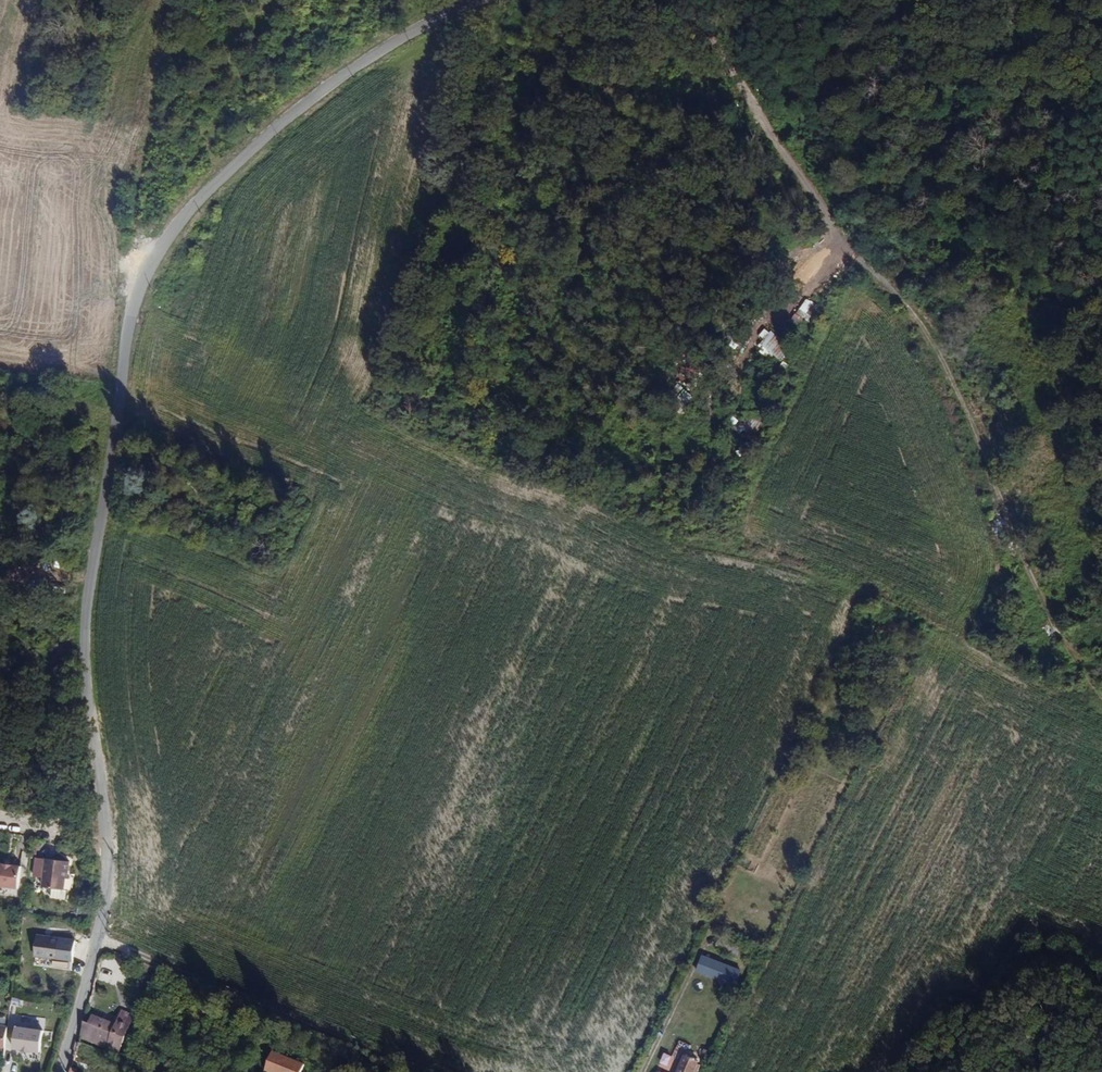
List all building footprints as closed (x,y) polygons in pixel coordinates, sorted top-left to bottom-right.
[(763,329),(758,337),(761,339),(755,349),(779,364),(790,346),(763,329)] [(757,418),(732,418),(732,438),(757,437),(757,418)] [(42,438),(41,447),(48,447),(49,440),(42,438)] [(5,512),(3,525),(2,530),(12,531),(15,513),(5,512)] [(755,873),(758,865),(743,858),(739,866),(755,873)] [(66,890),(68,878),(69,872),(71,872),(72,862),(48,859),(45,887),(55,888),(53,898),(64,899),(64,900),(68,901),(69,900),(70,895),(69,895),(69,890),(66,890)] [(21,890),(24,867),(0,865),(0,888),(21,890)] [(41,935),(39,954),(61,957),(64,939),(41,935)] [(715,954),(707,950),(700,965),(732,980),(739,966),(734,963),(736,957),(718,949),(715,954)] [(99,1009),(97,1014),(105,1017),(107,1012),(99,1009)] [(97,1014),(95,1022),(108,1028),(106,1034),(115,1038),(110,1049),(121,1054),(137,1017),(125,1012),(119,1024),(111,1021),(111,1020),(105,1017),(97,1014)] [(86,1019),(82,1037),(110,1049),(115,1038),(106,1034),(108,1028),(95,1022),(86,1019)] [(16,1053),(22,1054),(22,1056),(31,1058),(31,1055),(37,1056),(41,1034),(20,1031),(16,1053)] [(7,1051),(10,1034),(0,1032),(0,1049),(7,1051)] [(697,1063),(698,1060),(686,1054),(678,1071),(693,1071),(697,1063)]
